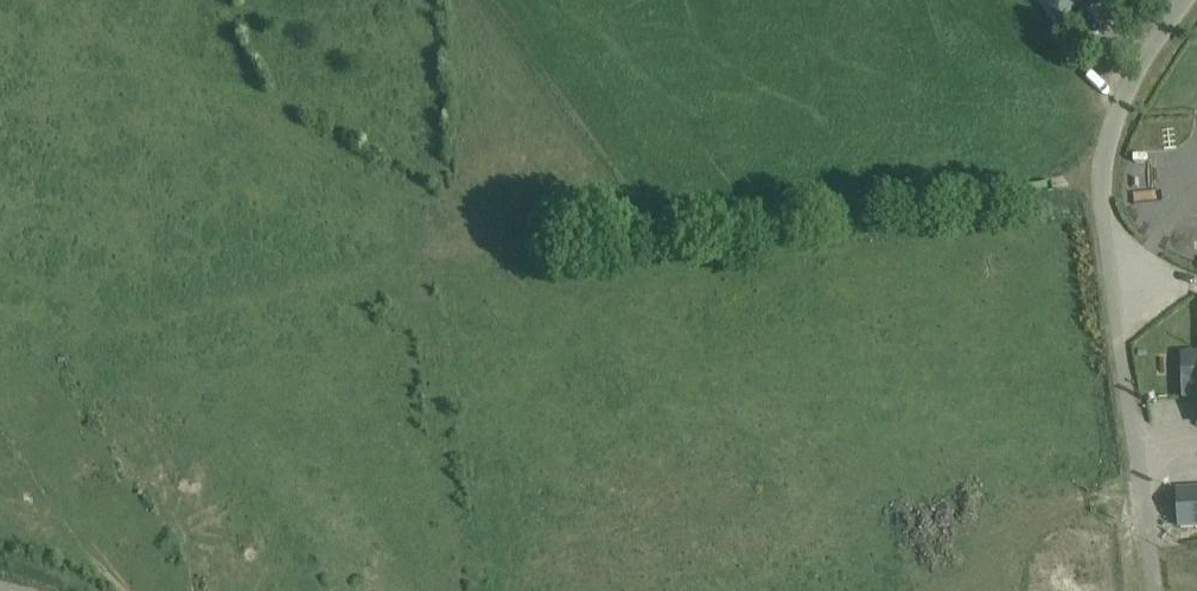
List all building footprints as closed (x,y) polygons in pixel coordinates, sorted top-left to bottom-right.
[(1046,7),(1058,23),(1075,11),(1068,0),(1041,0),(1046,7)] [(1179,491),(1180,527),(1196,526),(1196,490),(1179,491)]
